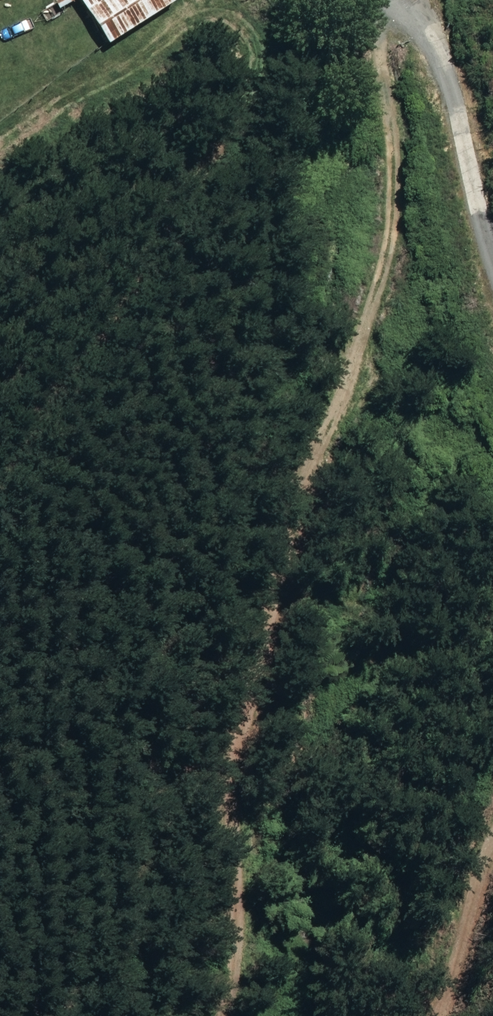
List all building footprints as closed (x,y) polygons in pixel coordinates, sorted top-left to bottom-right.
[(170,0),(77,0),(106,44),(170,1),(170,0)]
